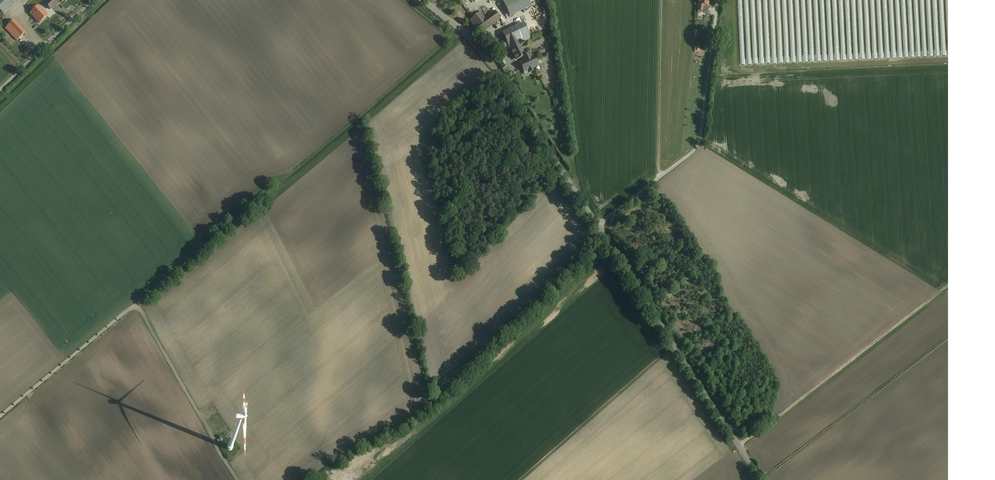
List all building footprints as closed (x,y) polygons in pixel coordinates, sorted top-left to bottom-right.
[(17,0),(9,0),(8,2),(17,13),(24,7),(17,0)] [(28,9),(38,20),(41,17),(49,25),(58,16),(51,9),(58,1),(61,4),(65,0),(45,0),(43,2),(42,0),(37,0),(28,9)] [(501,1),(508,17),(528,7),(525,0),(503,0),(501,1)] [(496,21),(490,13),(480,18),(476,13),(465,21),(475,36),(496,21)] [(22,33),(10,20),(0,29),(13,42),(22,33)] [(507,48),(517,43),(528,37),(521,24),(500,34),(507,48)] [(523,54),(517,43),(507,48),(509,51),(508,52),(512,59),(523,54)] [(521,62),(519,63),(523,73),(527,71),(528,73),(533,71),(532,69),(537,66),(533,57),(531,58),(530,55),(520,59),(521,62)]
